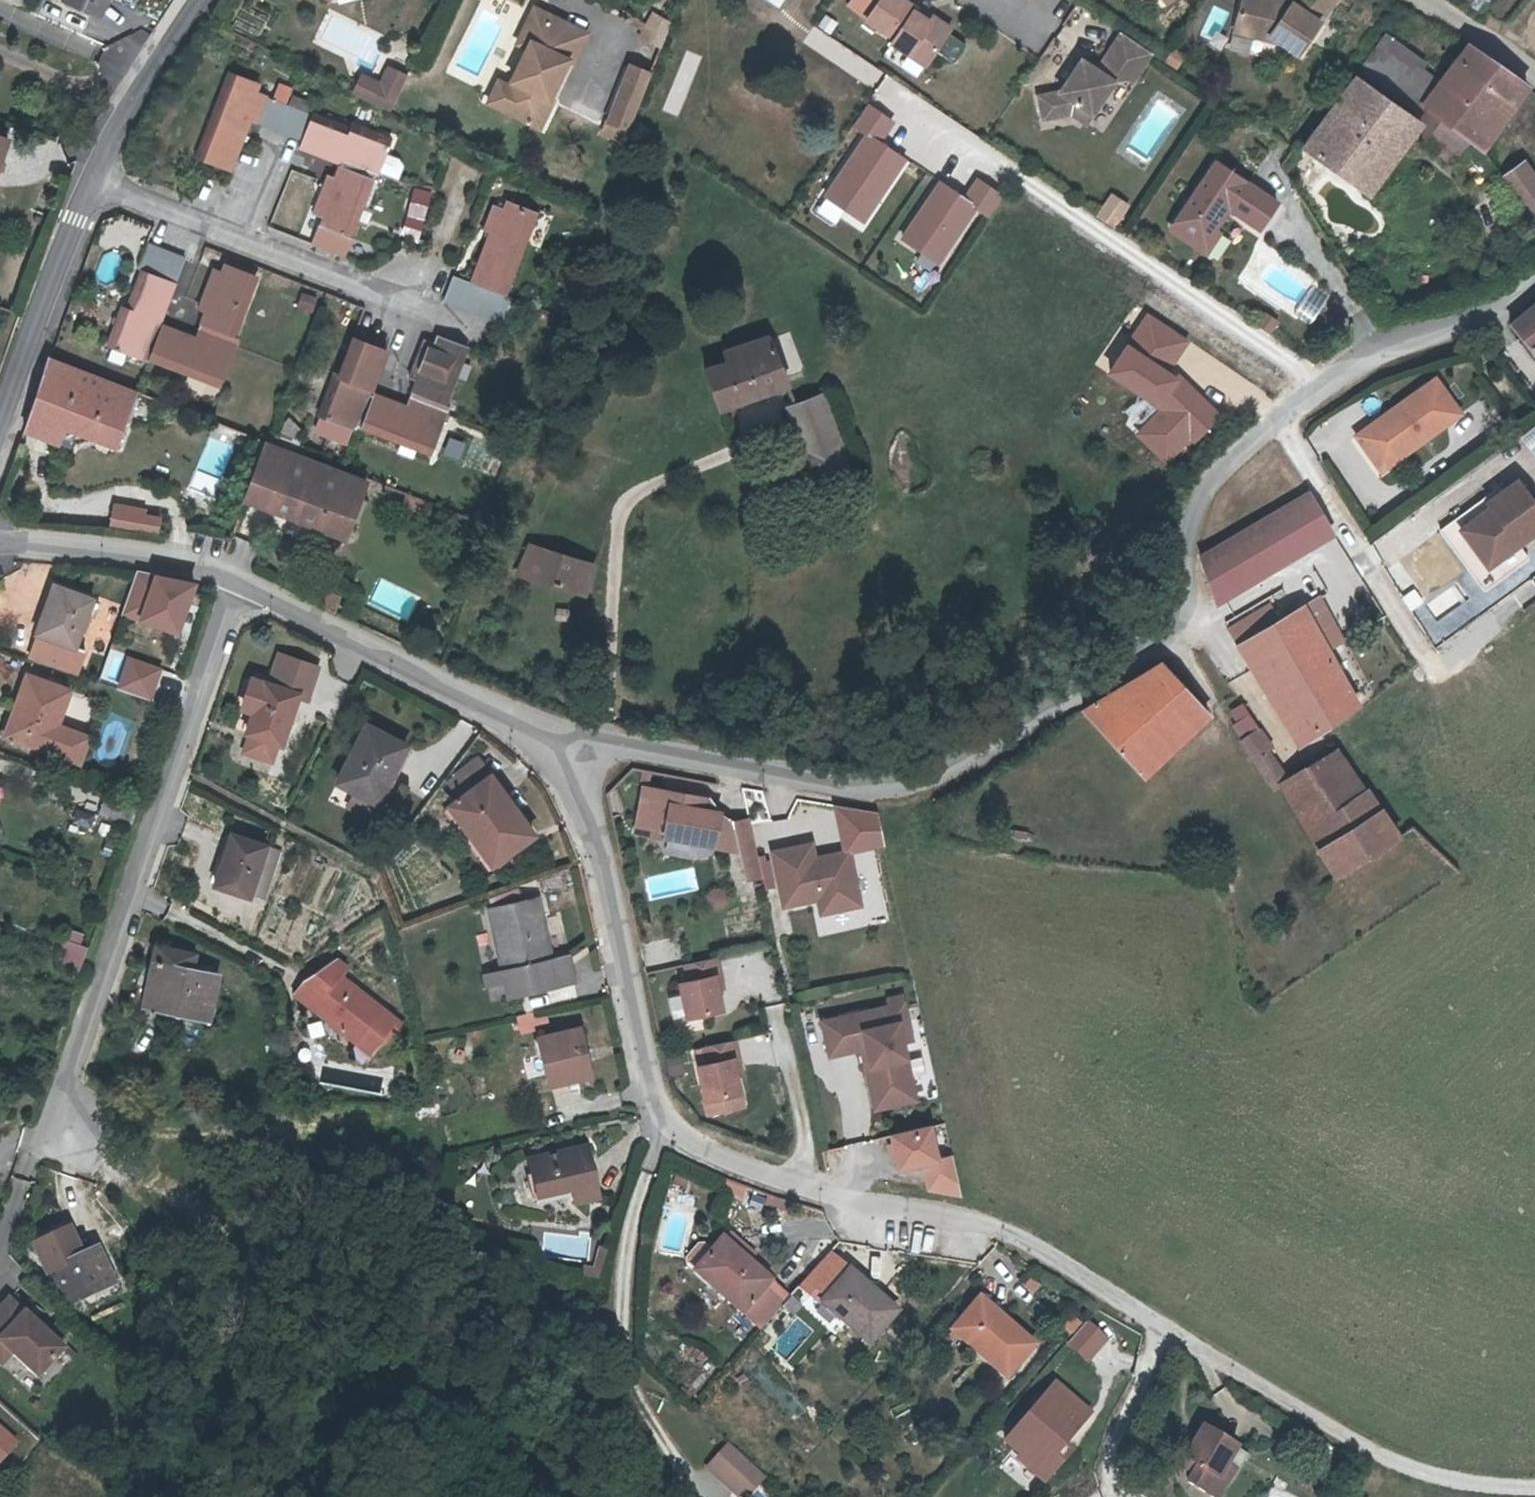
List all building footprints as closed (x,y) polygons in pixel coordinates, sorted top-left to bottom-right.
[(110,0),(100,0),(96,8),(104,12),(110,0)] [(921,10),(906,0),(885,0),(870,21),(897,39),(893,44),(928,67),(950,34),(918,13),(921,10)] [(1293,45),(1306,54),(1327,22),(1299,3),(1293,11),(1287,6),(1288,0),(1249,0),(1243,27),(1277,35),(1293,45)] [(1327,22),(1331,16),(1308,0),(1300,0),(1299,3),(1327,22)] [(1331,16),(1342,0),(1308,0),(1331,16)] [(1217,42),(1228,9),(1210,4),(1199,36),(1217,42)] [(923,6),(921,10),(918,13),(950,34),(954,29),(923,6)] [(531,49),(513,85),(505,90),(501,100),(502,109),(530,122),(528,124),(535,127),(537,124),(545,128),(557,101),(553,99),(573,58),(554,49),(567,21),(539,7),(530,27),(537,39),(531,49)] [(637,38),(662,45),(670,17),(645,10),(637,38)] [(591,33),(567,21),(554,49),(573,58),(578,61),(591,33)] [(522,45),(531,49),(537,39),(530,27),(522,45)] [(1242,33),(1293,45),(1277,35),(1243,27),(1242,33)] [(1126,34),(1117,47),(1147,67),(1156,53),(1126,34)] [(1426,111),(1427,108),(1446,82),(1385,39),(1365,68),(1426,111)] [(1427,108),(1469,139),(1517,76),(1472,44),(1446,82),(1427,108)] [(1047,120),(1077,115),(1082,105),(1097,114),(1119,83),(1131,80),(1136,83),(1147,67),(1117,47),(1101,70),(1087,60),(1065,92),(1043,96),(1047,120)] [(678,116),(701,55),(686,49),(662,110),(678,116)] [(635,129),(656,73),(635,65),(614,121),(617,122),(611,136),(630,143),(635,129)] [(392,69),(382,89),(377,102),(394,110),(410,78),(392,69)] [(280,129),(290,102),(261,90),(264,83),(234,72),(228,86),(232,88),(226,103),(221,101),(199,154),(233,167),(253,118),(257,119),(280,129)] [(1410,113),(1360,76),(1308,147),(1374,194),(1388,174),(1374,162),(1410,113)] [(1469,139),(1482,149),(1530,86),(1517,76),(1469,139)] [(382,89),(363,80),(358,92),(377,102),(382,89)] [(491,104),(502,109),(501,100),(505,90),(513,85),(502,81),(491,104)] [(850,126),(861,134),(820,194),(863,224),(908,159),(879,139),(893,119),(867,101),(850,126)] [(290,102),(280,129),(294,134),(303,107),(290,102)] [(1090,124),(1097,114),(1082,105),(1077,115),(1090,124)] [(383,173),(402,181),(407,167),(404,160),(391,154),(397,138),(356,122),(354,127),(303,107),(294,134),(303,138),(301,145),(337,159),(336,163),(343,165),(362,173),(365,166),(383,173)] [(1426,111),(1419,119),(1425,123),(1434,129),(1428,139),(1455,158),(1469,139),(1427,108),(1426,111)] [(1419,119),(1410,113),(1374,162),(1388,174),(1425,123),(1419,119)] [(1425,123),(1428,139),(1434,129),(1425,123)] [(10,134),(0,130),(0,162),(10,134)] [(1499,174),(1531,218),(1534,216),(1534,173),(1523,157),(1499,174)] [(1221,162),(1178,225),(1206,245),(1218,229),(1232,208),(1265,231),(1283,204),(1221,162)] [(332,175),(329,180),(317,214),(326,218),(324,226),(352,237),(357,223),(366,226),(373,209),(364,205),(374,180),(379,182),(383,173),(365,166),(362,173),(343,165),(338,178),(332,175)] [(938,177),(895,236),(936,266),(977,211),(987,218),(1004,195),(976,174),(961,194),(938,177)] [(416,241),(429,192),(412,187),(399,236),(416,241)] [(1110,191),(1094,215),(1114,228),(1130,203),(1110,191)] [(493,291),(484,315),(504,324),(514,299),(507,297),(530,241),(525,239),(530,223),(537,225),(542,210),(510,199),(506,208),(496,204),(486,230),(491,232),(473,283),(481,286),(493,291)] [(1226,234),(1218,229),(1206,245),(1178,225),(1175,231),(1211,256),(1226,234)] [(163,247),(149,241),(139,268),(143,269),(129,304),(125,303),(109,342),(150,358),(151,356),(163,323),(162,322),(178,280),(167,276),(154,270),(163,247)] [(163,247),(154,270),(167,276),(175,252),(163,247)] [(167,276),(178,280),(187,256),(175,252),(167,276)] [(228,340),(236,343),(240,334),(236,333),(247,305),(242,303),(248,288),(253,290),(259,275),(228,264),(225,270),(216,267),(199,309),(206,311),(202,320),(222,329),(219,337),(228,340)] [(456,275),(447,300),(460,306),(469,280),(456,275)] [(481,286),(473,283),(469,280),(460,306),(472,310),(481,286)] [(484,315),(493,291),(481,286),(472,310),(484,315)] [(299,292),(295,307),(311,311),(315,296),(299,292)] [(1515,324),(1534,350),(1534,308),(1515,324)] [(1143,309),(1104,373),(1155,404),(1133,440),(1176,466),(1216,402),(1167,372),(1189,337),(1143,309)] [(163,323),(151,356),(190,371),(192,366),(207,372),(206,377),(220,382),(231,355),(224,351),(228,340),(219,337),(222,329),(202,320),(196,337),(163,323)] [(443,413),(449,415),(453,405),(448,403),(458,376),(454,375),(460,360),(464,361),(470,345),(441,334),(437,345),(428,340),(413,377),(419,381),(415,391),(433,399),(430,408),(443,413)] [(729,361),(711,367),(728,407),(791,383),(771,336),(725,350),(729,361)] [(388,350),(356,338),(354,337),(338,376),(335,374),(318,413),(333,419),(335,414),(352,421),(350,426),(362,430),(363,428),(377,393),(373,391),(388,350)] [(49,358),(22,430),(70,448),(72,442),(81,439),(83,433),(115,445),(134,391),(49,358)] [(1443,374),(1359,425),(1375,451),(1399,437),(1405,448),(1466,411),(1443,374)] [(377,393),(363,428),(402,443),(398,452),(413,458),(417,448),(431,455),(443,427),(438,425),(443,413),(430,408),(433,399),(415,391),(408,406),(377,393)] [(825,394),(801,405),(794,408),(827,474),(860,457),(825,394)] [(1399,437),(1375,451),(1381,462),(1405,448),(1399,437)] [(324,528),(346,470),(268,440),(246,497),(324,528)] [(370,480),(346,470),(324,528),(348,537),(370,480)] [(1492,504),(1488,499),(1457,521),(1490,568),(1520,546),(1534,536),(1534,501),(1522,481),(1492,504)] [(1316,495),(1210,551),(1206,552),(1210,568),(1218,599),(1337,537),(1316,495)] [(158,531),(162,517),(144,512),(140,526),(158,531)] [(1490,568),(1457,521),(1443,530),(1486,592),(1530,560),(1520,546),(1490,568)] [(525,573),(576,592),(587,561),(533,540),(520,572),(524,574),(525,573)] [(576,592),(593,598),(604,568),(587,561),(576,592)] [(120,616),(179,633),(193,581),(134,565),(120,616)] [(52,593),(42,618),(49,621),(44,633),(77,644),(96,595),(59,582),(55,594),(52,593)] [(339,613),(346,595),(334,590),(328,607),(339,613)] [(1358,707),(1304,609),(1241,647),(1256,674),(1272,666),(1313,733),(1358,707)] [(49,621),(42,618),(38,630),(44,633),(49,621)] [(551,643),(564,646),(565,637),(553,634),(551,643)] [(287,742),(302,699),(304,693),(311,695),(322,664),(286,651),(275,682),(270,681),(253,729),(255,730),(284,741),(287,742)] [(114,687),(149,700),(161,667),(126,653),(114,687)] [(1165,666),(1086,712),(1131,763),(1196,704),(1165,666)] [(1256,674),(1299,741),(1313,733),(1272,666),(1256,674)] [(73,689),(31,673),(16,712),(21,714),(14,734),(83,760),(92,735),(61,723),(73,689)] [(316,696),(311,695),(304,693),(302,699),(314,703),(316,696)] [(1131,763),(1144,778),(1209,720),(1196,704),(1131,763)] [(1261,730),(1243,705),(1231,712),(1238,723),(1233,726),(1242,741),(1261,730)] [(409,746),(369,726),(341,780),(359,789),(378,799),(381,800),(409,746)] [(284,741),(255,730),(248,750),(278,760),(284,741)] [(1261,730),(1242,741),(1251,757),(1266,748),(1271,745),(1261,730)] [(1275,766),(1266,748),(1251,757),(1261,775),(1275,766)] [(1338,748),(1289,778),(1327,849),(1307,860),(1327,876),(1405,831),(1377,797),(1338,748)] [(492,775),(480,757),(458,773),(459,776),(452,781),(463,797),(492,775)] [(1283,781),(1275,766),(1261,775),(1269,790),(1274,787),(1283,781)] [(452,805),(483,847),(489,842),(502,859),(536,835),(492,775),(463,797),(452,805)] [(1289,778),(1283,781),(1274,787),(1292,837),(1307,860),(1327,849),(1289,778)] [(709,798),(644,787),(637,830),(686,838),(716,843),(721,811),(707,809),(709,798)] [(371,814),(378,799),(359,789),(351,804),(371,814)] [(138,801),(107,791),(100,811),(131,822),(138,801)] [(721,811),(709,798),(707,809),(721,811)] [(733,822),(721,811),(716,843),(739,847),(733,822)] [(750,818),(733,822),(739,847),(746,880),(763,876),(750,818)] [(286,851),(236,831),(218,880),(265,898),(273,876),(276,877),(286,851)] [(813,843),(773,852),(785,905),(820,898),(823,913),(862,904),(850,845),(830,850),(830,855),(816,858),(813,843)] [(830,850),(815,853),(816,858),(830,855),(830,850)] [(723,910),(729,891),(710,885),(704,904),(723,910)] [(540,898),(493,910),(495,921),(506,964),(508,974),(490,979),(496,1000),(578,980),(575,965),(565,967),(563,957),(555,959),(540,898)] [(81,944),(64,938),(58,956),(75,962),(81,944)] [(190,949),(163,943),(149,999),(211,1014),(221,976),(195,969),(198,955),(189,954),(190,949)] [(309,975),(298,989),(362,1039),(374,1024),(387,1034),(401,1017),(345,972),(350,966),(338,957),(309,975)] [(718,958),(686,965),(690,982),(682,984),(689,1019),(724,1011),(717,977),(722,976),(718,958)] [(488,968),(490,979),(508,974),(506,964),(488,968)] [(722,976),(717,977),(720,990),(725,989),(722,976)] [(892,1007),(824,1022),(832,1056),(865,1049),(870,1048),(874,1067),(881,1065),(889,1102),(918,1096),(901,1023),(910,1021),(905,998),(891,1001),(892,1007)] [(374,1024),(362,1039),(375,1049),(387,1034),(374,1024)] [(600,1076),(587,1030),(546,1040),(558,1086),(600,1076)] [(707,1102),(742,1094),(735,1060),(740,1059),(736,1042),(704,1048),(708,1065),(699,1067),(707,1102)] [(870,1048),(865,1049),(878,1109),(919,1101),(918,1096),(889,1102),(881,1065),(874,1067),(870,1048)] [(740,1059),(735,1060),(738,1073),(743,1072),(740,1059)] [(407,1077),(403,1074),(399,1086),(408,1089),(410,1081),(407,1077)] [(934,1128),(895,1137),(903,1170),(927,1165),(933,1192),(965,1198),(956,1157),(941,1160),(934,1128)] [(535,1163),(543,1196),(580,1187),(584,1205),(607,1199),(594,1150),(535,1163)] [(724,1200),(743,1201),(744,1184),(725,1183),(724,1200)] [(540,1214),(568,1206),(565,1194),(536,1202),(540,1214)] [(750,1261),(758,1253),(732,1229),(725,1238),(750,1261)] [(750,1261),(725,1238),(715,1249),(697,1269),(742,1310),(764,1284),(769,1278),(750,1261)] [(689,1262),(697,1269),(715,1249),(706,1242),(701,1242),(689,1256),(689,1262)] [(111,1289),(100,1258),(55,1273),(67,1305),(111,1289)] [(897,1311),(852,1270),(825,1299),(870,1340),(897,1311)] [(764,1284),(742,1310),(760,1326),(783,1301),(764,1284)] [(10,1295),(0,1305),(0,1339),(11,1349),(37,1374),(63,1347),(10,1295)] [(1035,1344),(983,1298),(955,1328),(1007,1375),(1035,1344)] [(41,1319),(38,1323),(49,1333),(52,1330),(41,1319)] [(1087,1325),(1069,1346),(1088,1363),(1106,1343),(1087,1325)] [(1,1360),(11,1349),(0,1339),(0,1359),(1,1360)] [(10,1357),(1,1366),(17,1381),(26,1373),(10,1357)] [(1063,1448),(1089,1416),(1056,1387),(1006,1443),(1021,1457),(1018,1461),(1045,1484),(1062,1464),(1047,1451),(1055,1442),(1063,1448)] [(1198,1479),(1194,1489),(1207,1496),(1227,1496),(1233,1488),(1238,1492),(1256,1458),(1207,1429),(1190,1460),(1204,1469),(1198,1479)] [(731,1443),(710,1467),(743,1496),(745,1496),(766,1475),(731,1443)] [(1185,1471),(1198,1479),(1204,1469),(1190,1460),(1185,1471)]
